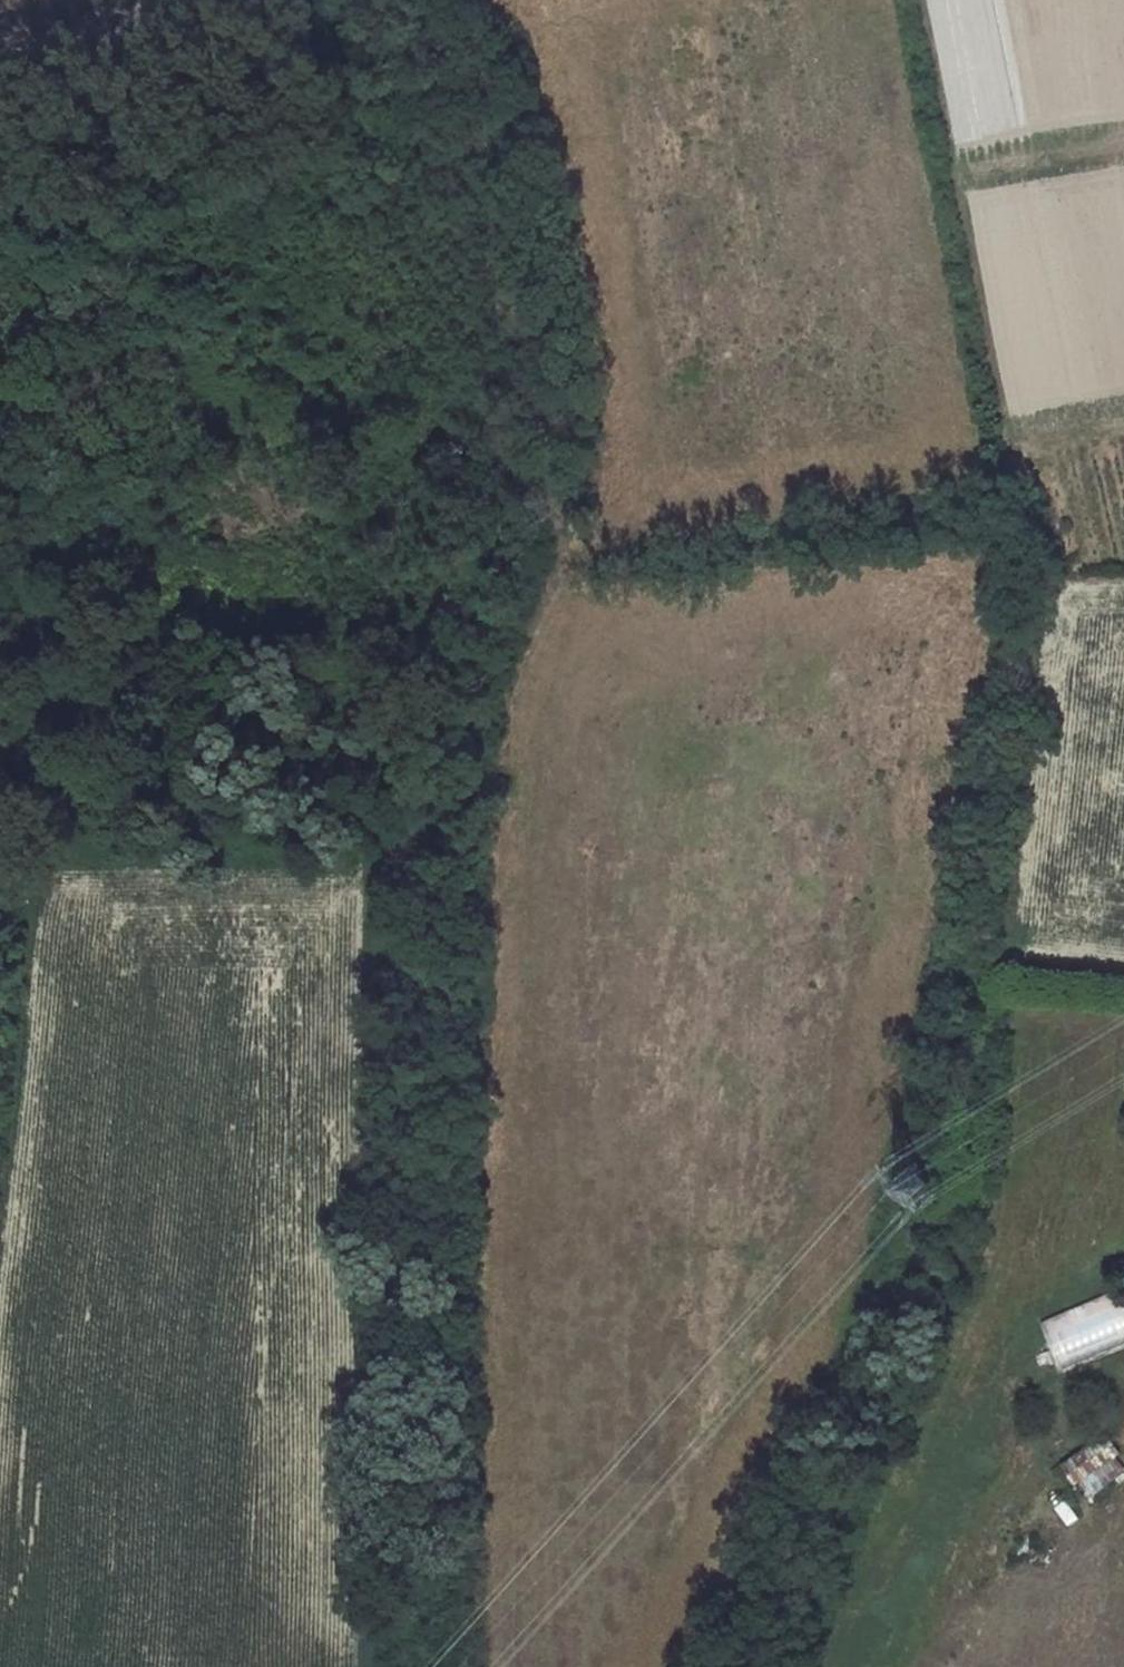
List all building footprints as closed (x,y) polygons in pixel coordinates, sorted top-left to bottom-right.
[(1123,1477),(1123,1465),(1111,1439),(1069,1461),(1086,1496),(1123,1477)] [(1065,1495),(1055,1501),(1070,1524),(1080,1517),(1065,1495)]
